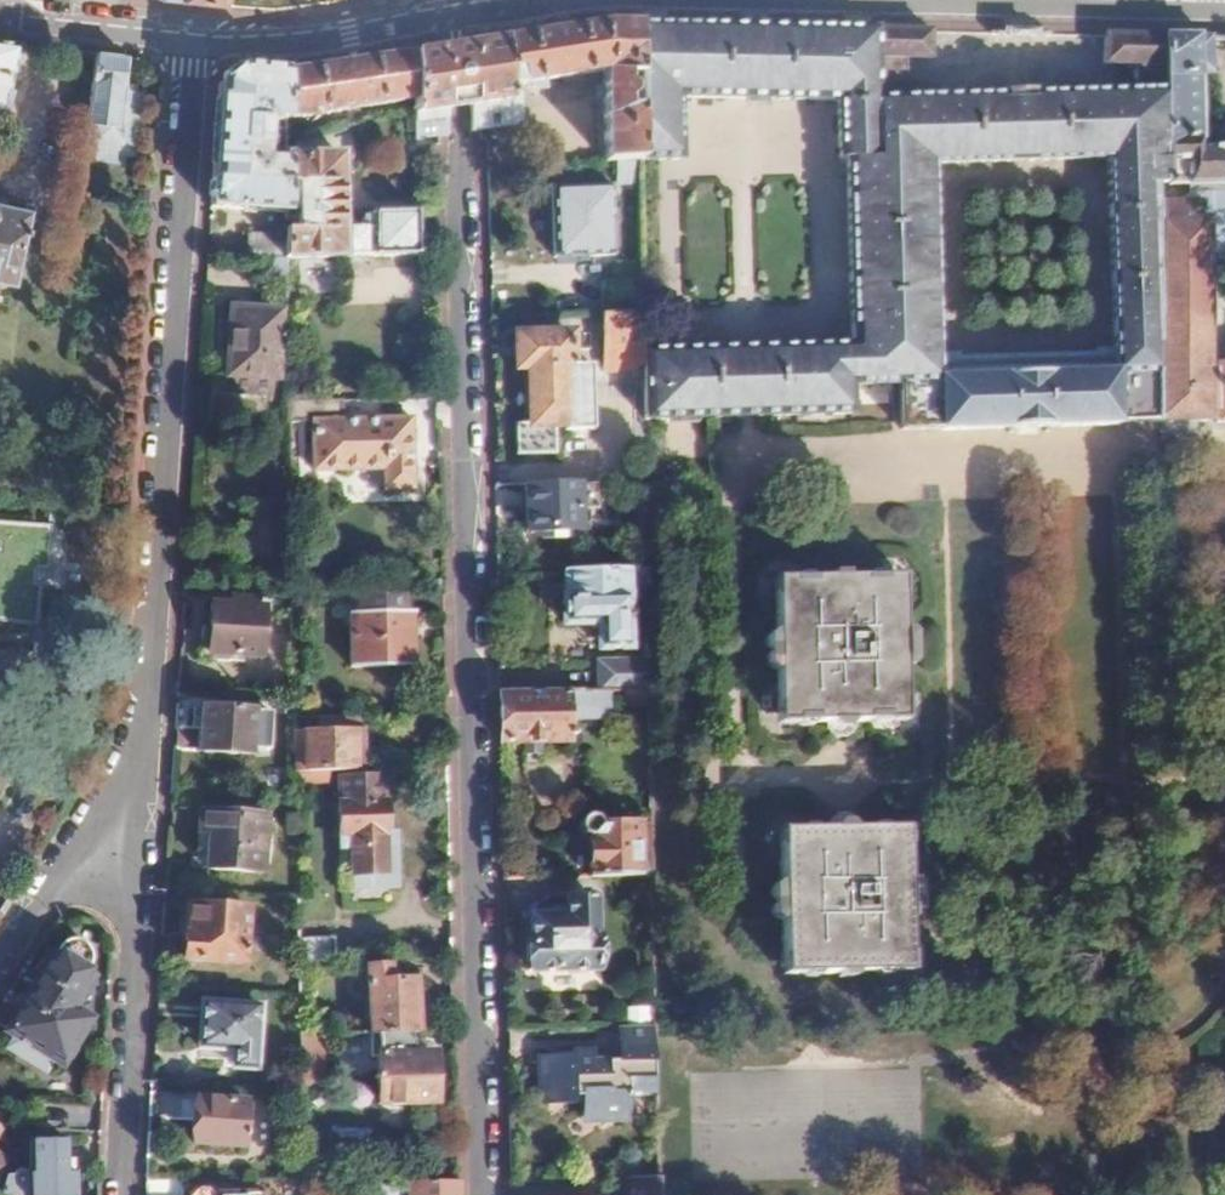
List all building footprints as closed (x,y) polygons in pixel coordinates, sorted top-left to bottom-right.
[(607,24),(507,38),(508,82),(519,82),(601,69),(603,161),(616,161),(635,161),(638,161),(636,24),(607,24)] [(636,24),(638,161),(638,165),(680,163),(679,101),(745,101),(766,101),(842,100),(843,158),(847,158),(850,347),(715,351),(717,421),(734,421),(753,421),(848,420),(848,396),(898,395),(900,441),(940,440),(939,430),(1117,427),(1117,423),(1155,422),(1156,177),(1167,177),(1166,37),(1109,36),(1109,63),(1134,64),(1135,88),(1027,91),(1006,92),(903,95),(902,58),(928,58),(928,32),(763,28),(743,27),(636,24)] [(1166,37),(1167,177),(1224,177),(1224,150),(1202,150),(1201,74),(1210,74),(1210,39),(1166,37)] [(0,38),(0,123),(2,115),(13,117),(19,89),(10,86),(20,41),(0,38)] [(445,47),(413,52),(414,98),(414,112),(411,112),(411,139),(439,135),(449,133),(449,107),(457,106),(471,104),(472,128),(478,128),(522,121),(521,90),(509,91),(508,82),(507,38),(470,44),(456,46),(445,47)] [(125,55),(95,51),(87,125),(117,127),(125,55)] [(413,52),(283,71),(284,118),(314,117),(315,111),(414,98),(413,52)] [(241,66),(219,82),(211,206),(286,212),(285,183),(285,166),(262,165),(265,118),(284,120),(284,118),(283,71),(241,66)] [(285,183),(295,183),(296,228),(286,229),(286,233),(287,255),(287,257),(418,254),(417,210),(372,211),(371,216),(361,217),(362,229),(342,229),(339,154),(285,154),(285,166),(285,183)] [(635,161),(616,161),(616,183),(636,183),(635,161)] [(1156,177),(1155,422),(1158,422),(1195,421),(1211,421),(1224,421),(1224,366),(1207,366),(1205,255),(1205,220),(1199,220),(1199,205),(1224,204),(1224,177),(1167,177),(1156,177)] [(611,184),(552,185),(553,250),(567,250),(568,253),(590,252),(591,255),(614,254),(611,184)] [(11,285),(26,212),(0,206),(0,282),(11,285)] [(286,233),(249,232),(249,254),(271,255),(287,255),(286,233)] [(287,255),(271,255),(271,284),(287,284),(287,257),(287,255)] [(640,282),(602,282),(603,316),(641,315),(640,282)] [(281,310),(232,306),(228,373),(277,377),(281,310)] [(641,315),(603,316),(603,365),(642,364),(642,353),(641,315)] [(516,368),(528,368),(528,425),(514,425),(514,456),(555,454),(555,424),(568,424),(566,367),(571,367),(570,334),(515,335),(516,368)] [(642,353),(642,364),(643,423),(717,421),(715,351),(642,353)] [(290,423),(312,423),(313,470),(384,468),(384,490),(415,490),(412,419),(346,419),(345,400),(289,402),(290,423)] [(533,485),(524,486),(526,531),(578,529),(577,484),(533,485)] [(495,487),(496,509),(517,508),(516,486),(495,487)] [(37,630),(41,586),(35,585),(37,573),(50,574),(55,527),(0,522),(0,624),(37,630)] [(646,570),(564,572),(564,624),(599,624),(599,649),(629,649),(629,599),(632,599),(638,607),(647,608),(646,570)] [(774,632),(765,642),(766,667),(775,675),(776,715),(788,725),(824,725),(825,730),(834,738),(848,738),(856,729),(855,724),(893,724),(904,713),(903,673),(913,663),(912,638),(902,630),(900,587),(890,576),(784,578),(773,590),(774,632)] [(403,612),(349,613),(350,668),(414,666),(413,612),(444,611),(443,593),(402,594),(403,612)] [(346,597),(346,613),(373,613),(373,597),(346,597)] [(240,606),(212,605),(209,654),(260,657),(263,602),(241,601),(240,606)] [(33,697),(40,655),(0,648),(0,692),(33,697)] [(648,664),(600,665),(600,691),(625,690),(648,690),(648,664)] [(648,690),(625,690),(625,708),(649,707),(648,690)] [(571,691),(499,693),(500,745),(571,743),(571,691)] [(253,709),(201,705),(199,752),(251,756),(253,709)] [(360,730),(295,731),(296,771),(330,770),(342,769),(361,769),(360,730)] [(361,769),(342,769),(343,779),(347,779),(367,778),(367,768),(361,769)] [(330,770),(296,771),(296,789),(330,787),(330,770)] [(343,779),(340,779),(342,848),(352,849),(352,875),(384,874),(384,848),(393,849),(392,832),(386,832),(384,778),(367,778),(347,779),(343,779)] [(201,810),(199,834),(210,835),(208,870),(264,872),(267,815),(201,810)] [(577,824),(577,828),(579,831),(581,834),(586,836),(591,835),(592,877),(632,876),(638,875),(638,862),(637,822),(599,823),(597,820),(594,816),(590,814),(585,813),(580,815),(578,820),(577,824)] [(788,830),(778,839),(779,882),(771,889),(772,917),(781,925),(781,966),(794,976),(900,974),(911,963),(910,921),(918,913),(918,888),(909,879),(907,840),(895,829),(857,830),(857,824),(849,815),(834,815),(826,823),(826,830),(788,830)] [(515,835),(502,835),(503,857),(515,858),(515,835)] [(652,861),(638,862),(638,875),(652,875),(652,861)] [(638,875),(632,876),(633,899),(652,898),(652,875),(638,875)] [(568,917),(532,918),(532,940),(528,940),(530,971),(597,970),(597,940),(594,940),(593,899),(568,899),(568,917)] [(246,909),(189,906),(187,935),(183,934),(182,960),(243,964),(246,909)] [(337,936),(304,936),(304,956),(337,956),(337,936)] [(58,947),(53,952),(5,1030),(59,1065),(88,1019),(70,1009),(89,977),(83,975),(85,969),(88,963),(89,956),(87,951),(84,947),(81,945),(78,943),(74,942),(70,941),(67,943),(63,945),(58,947)] [(390,961),(367,963),(372,1032),(419,1031),(415,978),(391,979),(390,961)] [(258,1006),(200,1002),(199,1047),(233,1051),(232,1068),(255,1070),(258,1006)] [(541,1076),(546,1075),(548,1100),(575,1101),(575,1094),(583,1093),(583,1113),(604,1114),(604,1117),(629,1117),(629,1093),(656,1092),(655,1028),(620,1028),(620,1063),(613,1063),(612,1059),(578,1059),(569,1053),(541,1053),(541,1076)] [(371,1059),(378,1059),(380,1105),(384,1104),(387,1109),(398,1109),(403,1104),(434,1104),(434,1100),(436,1100),(440,1095),(440,1080),(434,1075),(433,1055),(421,1055),(419,1031),(372,1032),(369,1032),(371,1059)] [(326,1033),(301,1033),(302,1083),(327,1082),(326,1033)] [(244,1103),(195,1100),(192,1146),(242,1149),(244,1103)] [(29,1142),(29,1171),(26,1171),(26,1170),(25,1169),(25,1168),(24,1167),(23,1167),(22,1166),(21,1166),(20,1166),(19,1166),(18,1166),(17,1167),(16,1168),(15,1169),(15,1170),(6,1170),(0,1193),(0,1194),(74,1194),(74,1172),(66,1172),(65,1141),(29,1142)] [(658,1179),(632,1179),(632,1184),(627,1184),(627,1194),(658,1194),(658,1179)] [(146,1182),(146,1194),(183,1194),(183,1181),(146,1182)] [(457,1182),(367,1185),(368,1194),(457,1194),(457,1182)]
